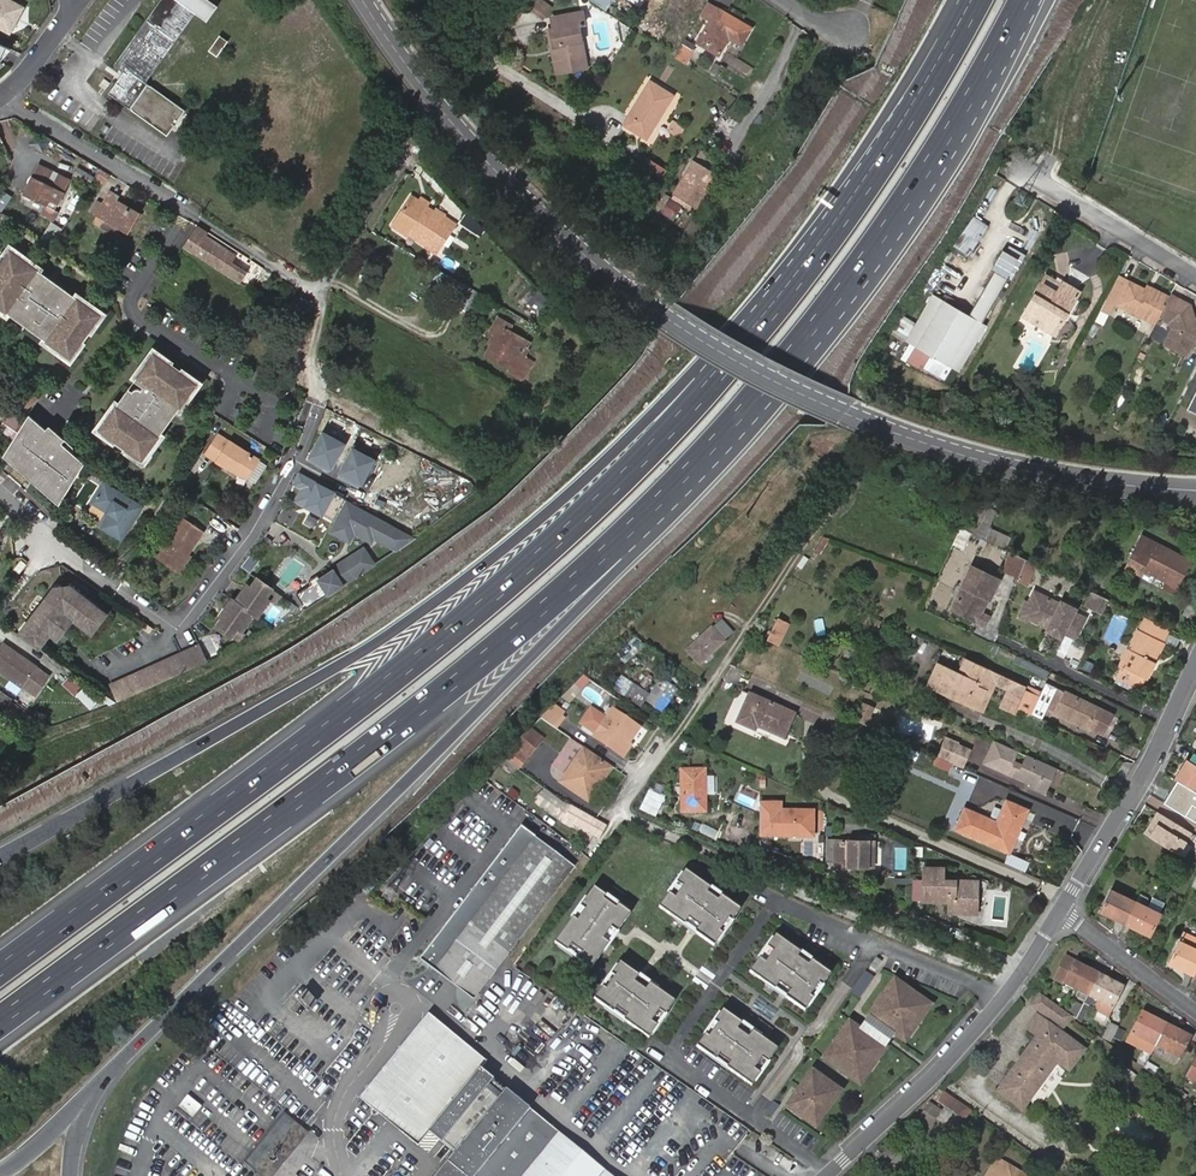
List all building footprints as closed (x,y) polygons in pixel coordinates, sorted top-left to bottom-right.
[(19,6),(7,0),(0,0),(0,28),(10,33),(15,23),(12,21),(19,6)] [(175,0),(162,0),(114,66),(123,73),(108,94),(164,132),(169,135),(172,130),(183,114),(186,111),(181,108),(148,85),(146,83),(195,14),(175,0)] [(206,0),(175,0),(195,14),(207,24),(218,9),(206,0)] [(527,9),(541,19),(550,7),(540,0),(533,0),(527,9)] [(23,8),(19,6),(12,21),(15,23),(23,8)] [(697,43),(718,55),(728,38),(739,45),(750,28),(718,8),(697,43)] [(661,26),(641,12),(634,24),(654,38),(661,26)] [(561,52),(564,71),(586,66),(577,24),(583,23),(581,13),(553,19),(554,29),(553,29),(556,45),(562,45),(563,51),(561,52)] [(619,28),(607,29),(608,37),(619,36),(619,28)] [(557,72),(564,71),(561,52),(563,51),(562,45),(556,45),(553,29),(548,30),(557,72)] [(209,52),(217,57),(227,42),(219,37),(209,52)] [(683,44),(674,58),(683,63),(692,49),(683,44)] [(9,49),(0,45),(0,54),(9,49)] [(105,90),(110,82),(103,78),(98,85),(105,90)] [(672,96),(651,83),(625,124),(646,137),(672,96)] [(680,126),(672,122),(668,129),(671,131),(675,134),(680,126)] [(716,174),(694,160),(673,194),(684,201),(696,208),(716,174)] [(649,162),(644,169),(660,180),(666,173),(649,162)] [(78,167),(73,176),(90,186),(95,177),(78,167)] [(47,207),(56,189),(49,186),(54,176),(37,168),(33,177),(35,179),(32,185),(30,184),(24,195),(24,196),(47,207)] [(63,192),(56,189),(47,207),(55,210),(63,192)] [(112,191),(103,205),(112,210),(116,203),(118,200),(120,197),(112,191)] [(673,219),(684,201),(673,194),(662,212),(673,219)] [(429,239),(425,245),(436,252),(450,227),(425,211),(427,207),(411,197),(394,226),(410,235),(413,230),(429,239)] [(112,210),(103,205),(99,203),(92,213),(105,221),(101,228),(115,236),(119,229),(127,234),(140,213),(122,202),(120,206),(116,203),(112,210)] [(49,221),(40,236),(49,241),(58,227),(49,221)] [(196,226),(183,248),(193,255),(239,284),(246,271),(231,261),(235,255),(205,236),(207,232),(196,226)] [(410,235),(425,245),(429,239),(413,230),(410,235)] [(994,267),(1012,276),(1024,253),(1006,244),(994,267)] [(5,312),(8,307),(11,308),(16,312),(12,317),(30,329),(33,325),(48,337),(46,340),(69,357),(81,341),(78,339),(86,329),(89,330),(100,314),(76,297),(75,300),(34,271),(36,269),(8,249),(0,260),(0,308),(5,312)] [(981,326),(1006,281),(993,274),(968,318),(981,326)] [(1041,283),(1022,316),(1055,335),(1079,293),(1061,282),(1053,295),(1048,291),(1049,289),(1041,283)] [(1119,304),(1155,323),(1158,318),(1169,297),(1153,288),(1151,293),(1146,290),(1131,282),(1119,304)] [(535,290),(525,303),(538,312),(547,299),(535,290)] [(1169,297),(1158,318),(1168,324),(1171,331),(1163,347),(1185,358),(1195,336),(1195,329),(1189,307),(1169,297)] [(934,299),(930,298),(921,315),(905,344),(957,374),(984,327),(981,326),(968,318),(934,299)] [(425,307),(420,319),(431,324),(436,313),(425,307)] [(501,330),(504,325),(497,321),(488,338),(496,343),(488,358),(511,371),(521,341),(507,334),(501,330)] [(509,328),(504,325),(501,330),(507,334),(509,328)] [(171,366),(155,354),(138,378),(145,383),(147,384),(142,390),(138,387),(121,409),(117,406),(100,430),(116,441),(118,439),(128,447),(127,449),(142,461),(159,438),(156,435),(177,406),(180,409),(197,385),(182,374),(180,376),(169,368),(171,366)] [(26,407),(38,397),(27,384),(15,395),(26,407)] [(1187,410),(1195,415),(1195,393),(1187,410)] [(0,421),(0,426),(8,431),(16,419),(5,413),(0,421)] [(29,414),(3,456),(58,505),(66,493),(85,463),(29,414)] [(343,445),(322,433),(307,460),(329,471),(343,445)] [(229,466),(247,478),(258,461),(218,435),(205,455),(227,470),(229,466)] [(352,449),(337,476),(359,487),(373,460),(352,449)] [(245,481),(247,478),(229,466),(227,470),(245,481)] [(344,499),(298,474),(293,484),(302,489),(296,501),(332,521),(344,499)] [(143,508),(108,485),(95,505),(115,517),(106,531),(122,542),(143,508)] [(346,501),(329,533),(345,542),(353,528),(371,538),(374,534),(401,549),(415,539),(346,501)] [(968,510),(965,518),(960,529),(973,535),(984,512),(968,510)] [(189,554),(191,555),(205,534),(184,519),(158,558),(177,571),(189,554)] [(1162,575),(1160,579),(1178,588),(1190,563),(1141,538),(1127,567),(1141,575),(1143,571),(1145,567),(1162,575)] [(365,548),(330,570),(332,572),(366,550),(365,548)] [(330,570),(295,592),(307,610),(343,587),(377,566),(366,550),(332,572),(330,570)] [(239,567),(248,573),(257,559),(249,553),(239,567)] [(1025,560),(1011,553),(1005,570),(1019,575),(1025,560)] [(193,557),(191,555),(189,554),(177,571),(182,574),(193,557)] [(1143,571),(1160,579),(1162,575),(1145,567),(1143,571)] [(983,615),(990,601),(986,599),(990,592),(994,594),(1000,582),(972,568),(963,588),(965,589),(954,613),(966,618),(967,615),(980,622),(983,615)] [(231,618),(225,627),(239,636),(245,627),(250,630),(261,613),(265,615),(276,598),(272,596),(278,586),(263,577),(258,586),(254,584),(242,601),(239,599),(227,616),(231,618)] [(106,615),(71,587),(54,589),(17,635),(37,649),(49,633),(66,613),(74,619),(91,633),(106,615)] [(986,599),(990,601),(994,594),(990,592),(986,599)] [(1108,600),(1091,592),(1085,606),(1102,613),(1108,600)] [(1052,631),(1050,634),(1062,640),(1065,634),(1075,639),(1085,618),(1060,606),(1059,608),(1033,596),(1028,606),(1026,604),(1018,619),(1027,623),(1029,619),(1048,629),(1052,631)] [(58,640),(74,619),(66,613),(49,633),(58,640)] [(990,618),(983,615),(980,622),(967,615),(966,618),(985,628),(990,618)] [(778,646),(787,622),(773,617),(764,641),(778,646)] [(1169,629),(1145,618),(1143,622),(1167,634),(1169,629)] [(821,619),(814,620),(816,634),(823,633),(821,619)] [(732,633),(721,622),(713,629),(712,628),(687,651),(700,666),(725,642),(724,641),(732,633)] [(1162,643),(1167,634),(1143,622),(1139,631),(1137,632),(1115,677),(1142,690),(1155,663),(1152,661),(1157,652),(1160,654),(1164,644),(1162,643)] [(643,647),(636,639),(609,662),(616,671),(643,647)] [(2,643),(0,646),(0,673),(32,695),(47,674),(2,643)] [(114,701),(206,662),(198,644),(106,683),(114,701)] [(1046,678),(1050,671),(1017,655),(1013,662),(1046,678)] [(999,674),(965,658),(958,674),(938,664),(928,686),(976,708),(985,690),(991,692),(994,684),(999,674)] [(1014,681),(999,674),(994,684),(1009,691),(1014,681)] [(68,675),(59,685),(71,695),(79,684),(68,675)] [(647,695),(621,677),(613,689),(639,706),(647,695)] [(676,690),(661,680),(646,701),(663,711),(676,690)] [(1025,690),(1026,687),(1025,687),(1014,681),(1009,691),(1001,707),(1014,713),(1016,708),(1025,690)] [(1030,714),(1042,720),(1047,707),(1057,688),(1045,683),(1039,693),(1038,696),(1030,714)] [(87,710),(97,701),(82,685),(72,695),(87,710)] [(1039,693),(1026,687),(1025,690),(1038,696),(1039,693)] [(1057,688),(1047,707),(1102,733),(1111,714),(1057,688)] [(985,690),(976,708),(982,711),(991,692),(985,690)] [(1020,709),(1030,714),(1038,696),(1025,690),(1016,708),(1020,709)] [(793,714),(748,695),(737,724),(755,731),(757,727),(783,738),(793,714)] [(861,702),(852,720),(873,729),(877,720),(868,717),(873,707),(861,702)] [(555,704),(541,718),(550,724),(553,726),(564,710),(555,704)] [(597,733),(608,718),(593,708),(583,722),(597,733)] [(627,741),(630,743),(641,728),(614,709),(608,718),(595,736),(619,752),(627,741)] [(972,748),(945,737),(936,756),(963,768),(972,748)] [(634,746),(630,743),(627,741),(619,752),(626,757),(634,746)] [(997,742),(994,741),(984,763),(1048,791),(1058,769),(1026,755),(1023,760),(1015,757),(1018,751),(997,742)] [(527,758),(513,746),(501,758),(511,765),(517,769),(527,758)] [(561,780),(581,795),(598,772),(605,777),(612,767),(584,747),(561,780)] [(1191,762),(1187,760),(1176,779),(1177,780),(1180,782),(1195,792),(1195,755),(1191,762)] [(704,771),(682,771),(682,811),(705,811),(704,771)] [(598,772),(581,795),(589,800),(605,777),(598,772)] [(760,791),(764,791),(768,791),(768,780),(760,780),(760,791)] [(1168,794),(1171,796),(1180,782),(1177,780),(1168,794)] [(1163,802),(1195,822),(1195,821),(1195,792),(1180,782),(1171,796),(1168,794),(1163,802)] [(545,791),(538,800),(556,813),(562,803),(545,791)] [(659,805),(662,797),(648,791),(645,799),(659,805)] [(965,809),(956,830),(1009,852),(1027,810),(1007,801),(997,823),(965,809)] [(658,818),(661,809),(644,802),(641,811),(658,818)] [(760,802),(760,832),(779,833),(779,835),(791,836),(791,834),(814,834),(813,810),(779,809),(779,803),(760,802)] [(570,807),(562,821),(571,827),(573,823),(599,837),(605,826),(570,807)] [(1178,853),(1191,832),(1158,811),(1152,821),(1157,824),(1150,836),(1163,844),(1178,853)] [(1150,836),(1157,824),(1152,821),(1145,833),(1150,836)] [(574,868),(520,827),(419,958),(473,999),(574,868)] [(858,834),(858,840),(835,841),(835,861),(843,861),(844,866),(874,867),(874,840),(872,840),(872,834),(858,834)] [(971,913),(972,881),(942,880),(942,868),(924,868),(923,900),(948,901),(954,901),(953,912),(971,913)] [(741,908),(686,869),(660,906),(694,929),(715,944),(741,908)] [(631,912),(595,886),(556,942),(593,967),(617,933),(631,912)] [(1099,910),(1125,923),(1136,900),(1110,888),(1099,910)] [(1147,897),(1139,893),(1136,900),(1125,923),(1151,935),(1162,914),(1159,912),(1164,902),(1153,897),(1148,907),(1144,904),(1147,897)] [(1195,969),(1195,936),(1183,930),(1168,962),(1194,974),(1195,969)] [(777,934),(751,971),(806,1010),(832,974),(777,934)] [(1086,1000),(1099,974),(1065,957),(1054,978),(1078,992),(1076,994),(1086,1000)] [(642,976),(621,961),(595,997),(650,1036),(676,1000),(642,976)] [(263,966),(258,970),(269,982),(274,978),(263,966)] [(875,977),(868,971),(853,991),(861,997),(875,977)] [(1086,1000),(1083,1006),(1077,1019),(1082,1021),(1090,1004),(1094,1006),(1093,1009),(1109,1016),(1124,987),(1099,974),(1086,1000)] [(936,1007),(898,980),(871,1017),(897,1035),(909,1044),(936,1007)] [(1067,1012),(1040,992),(1031,1004),(1056,1023),(1053,1027),(1037,1015),(1028,1028),(1037,1036),(997,1090),(1022,1109),(1058,1062),(1068,1069),(1083,1049),(1062,1033),(1074,1017),(1067,1012)] [(1067,1012),(1074,1017),(1077,1019),(1083,1006),(1073,1000),(1067,1012)] [(779,1048),(724,1008),(698,1045),(753,1084),(779,1048)] [(1143,1050),(1151,1054),(1152,1051),(1167,1024),(1142,1012),(1127,1041),(1143,1050)] [(415,1146),(424,1135),(449,1155),(431,1175),(606,1175),(476,1072),(484,1062),(424,1014),(356,1098),(415,1146)] [(897,1035),(871,1017),(863,1030),(888,1048),(893,1041),(897,1035)] [(863,1030),(850,1021),(824,1058),(861,1085),(888,1048),(863,1030)] [(1103,1037),(1111,1042),(1119,1027),(1110,1023),(1103,1037)] [(1167,1024),(1152,1051),(1164,1057),(1167,1051),(1179,1058),(1191,1036),(1167,1024)] [(255,1036),(244,1049),(259,1061),(269,1048),(255,1036)] [(1143,1050),(1138,1059),(1146,1063),(1147,1062),(1151,1054),(1143,1050)] [(1184,1065),(1191,1069),(1195,1061),(1189,1057),(1184,1065)] [(1186,1079),(1195,1084),(1195,1058),(1195,1061),(1191,1069),(1186,1079)] [(1138,1059),(1136,1063),(1144,1068),(1146,1063),(1138,1059)] [(1146,1063),(1144,1068),(1155,1073),(1159,1068),(1147,1062),(1146,1063)] [(843,1090),(813,1069),(787,1106),(816,1127),(843,1090)] [(979,1116),(947,1094),(942,1100),(974,1123),(979,1116)] [(779,1105),(774,1102),(767,1112),(772,1115),(779,1105)] [(927,1102),(915,1120),(928,1128),(940,1111),(927,1102)] [(998,1159),(987,1175),(1026,1175),(998,1159)]
